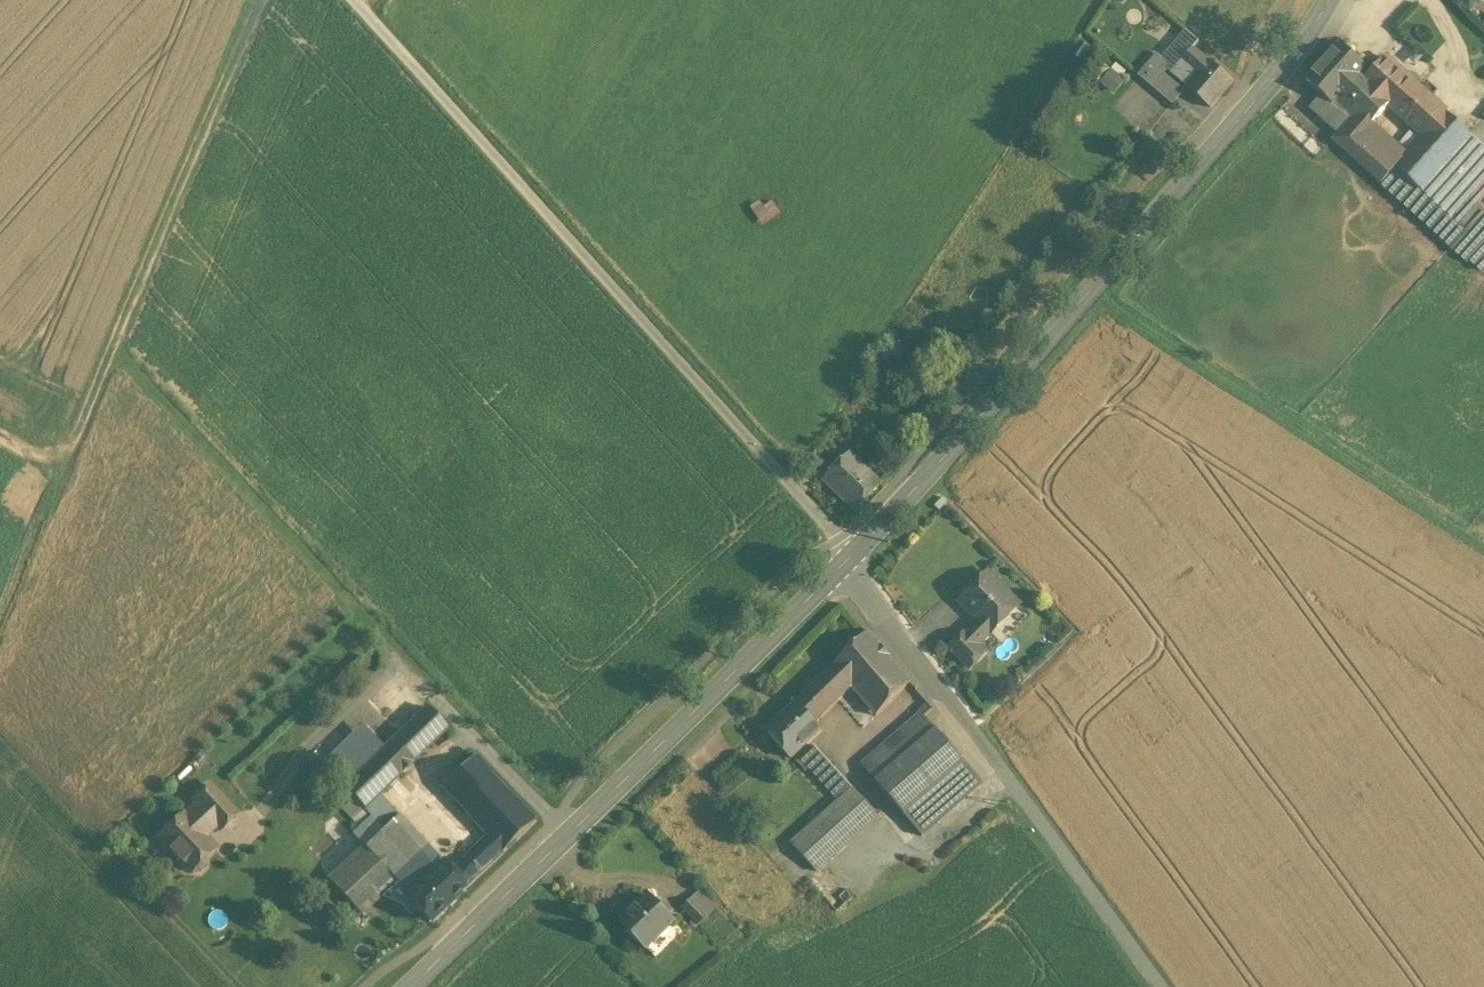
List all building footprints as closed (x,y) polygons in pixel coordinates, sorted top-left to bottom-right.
[(1109,2),(1121,10),(1127,0),(1110,0),(1109,2)] [(1473,22),(1483,32),(1483,10),(1473,22)] [(1175,71),(1194,49),(1199,43),(1186,32),(1162,60),(1171,67),(1175,71)] [(1340,44),(1306,81),(1322,96),(1333,105),(1336,102),(1363,71),(1366,68),(1340,44)] [(1188,87),(1209,63),(1194,49),(1175,71),(1171,74),(1188,87)] [(1171,67),(1162,60),(1156,56),(1139,78),(1173,105),(1184,92),(1164,75),(1171,67)] [(1422,90),(1386,58),(1369,77),(1368,78),(1394,101),(1396,98),(1418,119),(1434,101),(1432,99),(1422,90)] [(1233,83),(1209,63),(1188,87),(1187,88),(1211,109),(1233,83)] [(1363,71),(1336,102),(1353,118),(1367,130),(1369,129),(1374,123),(1390,105),(1394,101),(1368,78),(1369,77),(1363,71)] [(1428,83),(1422,90),(1432,99),(1438,93),(1428,83)] [(1333,105),(1322,96),(1310,109),(1338,134),(1353,118),(1336,102),(1333,105)] [(1444,110),(1434,101),(1418,119),(1396,98),(1394,101),(1390,105),(1423,135),(1444,110)] [(1444,110),(1423,135),(1408,153),(1396,167),(1382,185),(1452,247),(1475,222),(1459,209),(1483,181),(1483,148),(1446,113),(1444,110)] [(1378,138),(1369,129),(1367,130),(1353,118),(1338,134),(1332,141),(1382,185),(1396,167),(1382,155),(1391,144),(1380,135),(1378,138)] [(1382,155),(1396,167),(1408,153),(1374,123),(1369,129),(1378,138),(1380,135),(1391,144),(1382,155)] [(1459,209),(1475,222),(1483,213),(1483,212),(1483,181),(1459,209)] [(765,226),(790,211),(781,195),(756,210),(765,226)] [(1483,213),(1475,222),(1452,247),(1467,261),(1470,259),(1481,271),(1483,267),(1483,215),(1483,213)] [(850,455),(825,481),(856,511),(882,485),(850,455)] [(989,574),(960,603),(961,604),(963,603),(976,616),(974,618),(980,623),(967,635),(975,643),(986,632),(986,631),(987,630),(992,635),(1021,605),(989,574)] [(870,631),(834,667),(851,687),(876,716),(911,682),(870,631)] [(834,667),(798,702),(817,722),(851,687),(834,667)] [(798,702),(766,731),(792,759),(824,730),(817,722),(798,702)] [(371,761),(345,787),(363,805),(366,809),(449,728),(428,706),(371,761)] [(924,716),(864,767),(876,781),(936,730),(924,716)] [(936,730),(876,781),(905,815),(965,764),(936,730)] [(350,739),(324,765),(345,787),(371,761),(350,739)] [(815,746),(799,760),(807,770),(810,768),(824,755),(815,746)] [(538,821),(476,755),(442,786),(491,838),(505,852),(538,821)] [(853,789),(824,755),(810,768),(840,802),(853,789)] [(965,764),(905,815),(922,835),(982,784),(965,764)] [(345,787),(333,799),(351,817),(363,805),(345,787)] [(236,816),(209,788),(196,800),(218,824),(222,829),(236,816)] [(840,802),(792,846),(819,875),(880,818),(853,789),(840,802)] [(200,805),(185,819),(182,816),(156,841),(165,851),(171,851),(190,872),(192,871),(194,873),(200,873),(205,868),(205,862),(204,860),(214,850),(202,837),(218,824),(200,805)] [(385,829),(372,815),(353,833),(365,847),(385,829)] [(430,849),(398,816),(385,829),(365,847),(397,880),(430,849)] [(491,838),(452,873),(466,888),(505,852),(491,838)] [(365,847),(330,880),(361,913),(397,880),(365,847)] [(430,849),(397,880),(411,895),(444,864),(430,849)] [(411,895),(407,898),(430,922),(466,888),(452,873),(444,864),(411,895)] [(700,891),(691,900),(708,917),(717,908),(700,891)] [(649,897),(622,924),(645,948),(672,921),(649,897)] [(708,917),(691,900),(683,908),(700,925),(708,917)]
